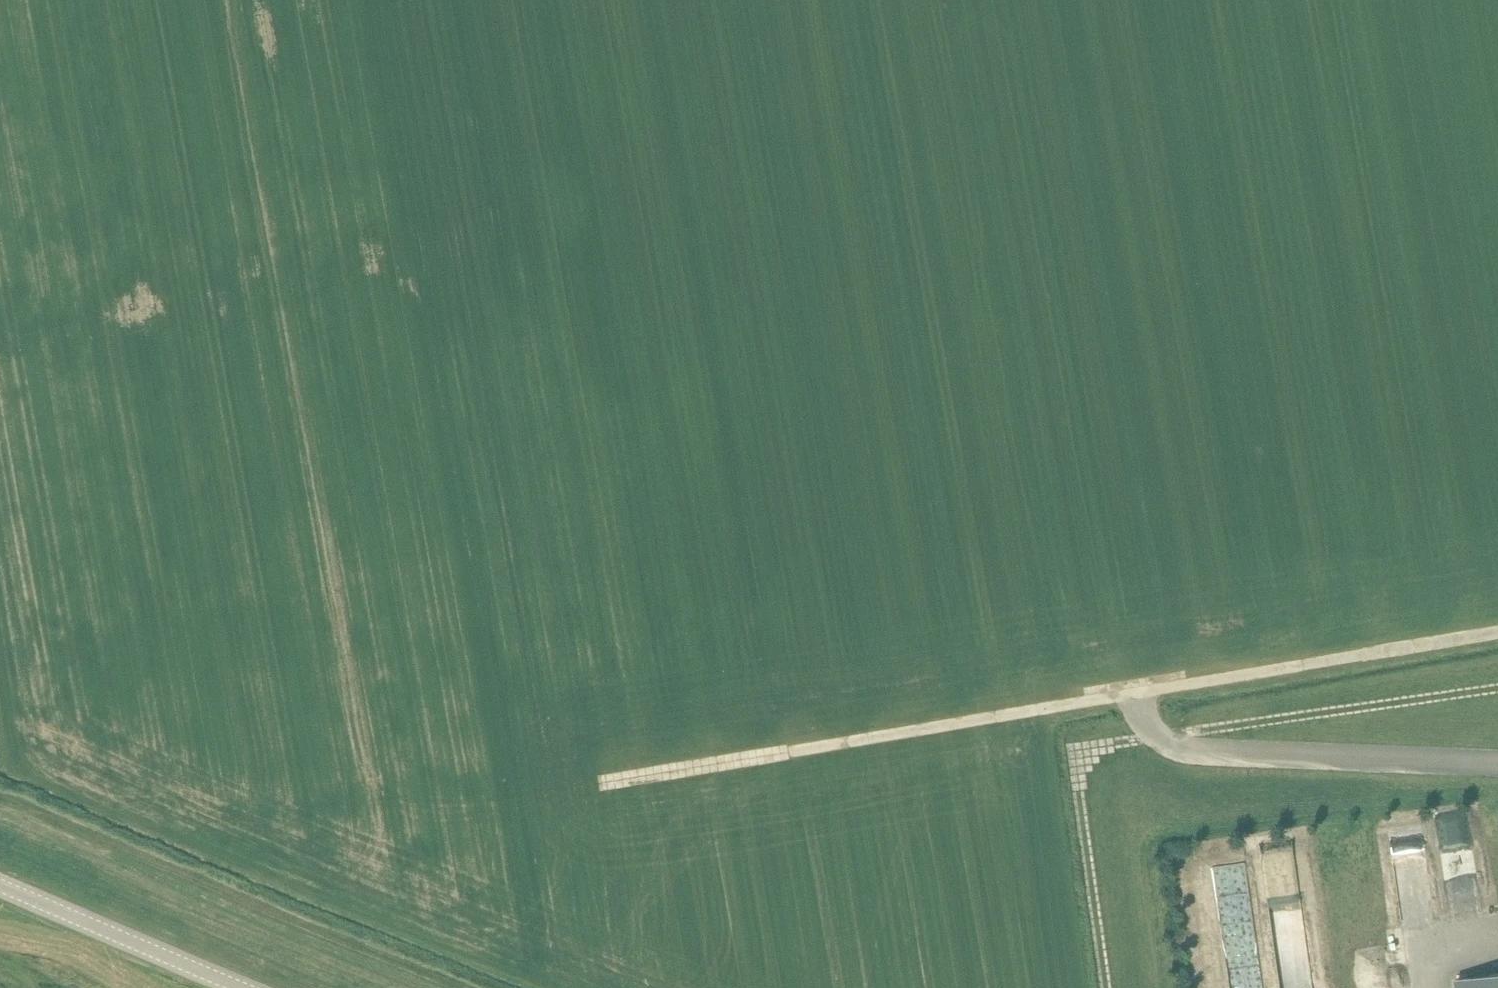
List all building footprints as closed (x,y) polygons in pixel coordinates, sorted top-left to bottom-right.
[(1457,980),(1458,987),(1497,987),(1497,974),(1457,980)]
